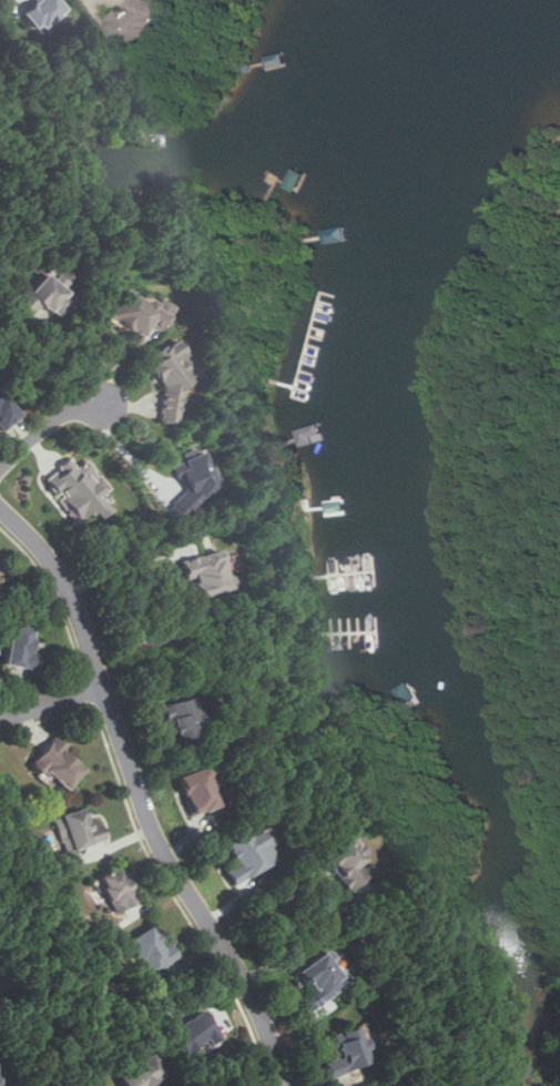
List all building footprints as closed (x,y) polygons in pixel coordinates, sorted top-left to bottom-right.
[(35,29),(64,7),(59,0),(34,0),(20,10),(35,29)] [(130,2),(136,10),(128,18),(121,10),(104,24),(129,51),(175,8),(168,0),(132,0),(130,2)] [(54,317),(72,297),(40,271),(16,301),(27,311),(34,301),(54,317)] [(155,328),(164,312),(119,288),(104,317),(139,335),(144,323),(155,328)] [(179,385),(196,372),(186,358),(187,356),(174,337),(165,344),(161,343),(147,353),(152,359),(144,364),(160,385),(155,419),(173,422),(179,385)] [(2,429),(20,412),(1,390),(0,391),(0,427),(2,429)] [(171,460),(187,494),(169,511),(182,524),(218,487),(201,447),(171,460)] [(72,520),(108,490),(81,457),(72,465),(67,457),(42,477),(58,496),(54,499),(72,520)] [(225,587),(217,558),(221,557),(218,547),(196,552),(193,541),(174,546),(183,578),(187,576),(193,596),(225,587)] [(0,663),(28,668),(30,652),(27,652),(30,626),(7,622),(0,663)] [(174,739),(200,729),(186,694),(161,703),(174,739)] [(62,789),(81,768),(59,747),(62,743),(51,733),(26,762),(38,773),(41,770),(62,789)] [(189,814),(216,803),(200,764),(173,775),(189,814)] [(68,850),(104,839),(99,822),(88,825),(82,805),(57,813),(68,850)] [(220,841),(232,862),(221,869),(230,883),(272,857),(251,822),(220,841)] [(348,890),(364,873),(355,865),(365,854),(347,839),(323,866),(348,890)] [(91,880),(112,913),(126,904),(120,894),(130,887),(115,865),(91,880)] [(146,973),(174,955),(166,942),(161,945),(146,924),(118,943),(123,952),(130,947),(146,973)] [(310,992),(306,995),(314,1006),(344,983),(318,950),(293,970),(310,992)] [(181,1053),(200,1039),(205,1046),(217,1037),(196,1007),(164,1031),(181,1053)] [(368,1059),(363,1046),(365,1045),(356,1023),(328,1034),(344,1069),(368,1059)] [(129,1072),(116,1078),(121,1085),(141,1085),(162,1075),(150,1051),(124,1064),(129,1072)]
